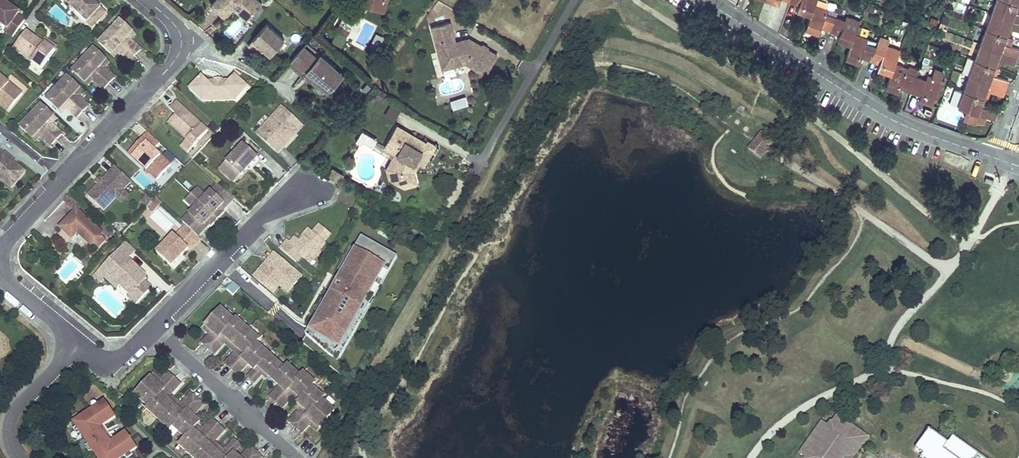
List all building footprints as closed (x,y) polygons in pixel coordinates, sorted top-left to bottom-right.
[(25,20),(18,14),(19,12),(2,0),(0,0),(0,24),(7,29),(4,32),(12,38),(25,20)] [(101,7),(93,0),(64,0),(93,27),(100,19),(95,14),(101,7)] [(211,5),(225,18),(233,8),(235,10),(241,3),(253,13),(262,3),(259,0),(216,0),(211,5)] [(383,5),(368,0),(361,0),(359,5),(384,13),(388,0),(384,0),(383,5)] [(811,16),(815,5),(816,0),(791,0),(790,2),(800,5),(798,11),(811,16)] [(991,13),(1018,23),(1018,15),(1018,14),(1015,13),(1017,5),(1003,0),(996,0),(991,13)] [(253,13),(241,3),(235,10),(247,20),(253,13)] [(821,28),(830,31),(836,17),(826,14),(828,9),(815,5),(811,16),(806,29),(819,33),(821,28)] [(100,19),(107,12),(101,7),(95,14),(100,19)] [(986,29),(1006,36),(1009,29),(1012,30),(1018,32),(1018,23),(991,13),(986,29)] [(838,40),(851,45),(855,34),(860,21),(847,16),(845,21),(836,17),(830,31),(840,35),(838,40)] [(241,17),(223,32),(230,39),(244,26),(240,22),(243,20),(241,17)] [(133,32),(121,21),(110,32),(135,56),(141,50),(131,40),(128,37),(133,32)] [(493,62),(497,55),(488,50),(487,48),(484,46),(481,46),(474,41),(471,46),(466,43),(466,40),(455,42),(450,22),(432,26),(438,52),(449,49),(450,54),(447,58),(449,63),(453,66),(459,65),(461,61),(483,74),(487,73),(491,65),(489,64),(491,61),(493,62)] [(270,55),(284,39),(266,24),(248,45),(255,51),(259,46),(270,55)] [(980,44),(1017,58),(1018,52),(1018,50),(1010,47),(1013,39),(1009,37),(1006,36),(986,29),(980,44)] [(42,69),(55,51),(45,44),(44,45),(26,32),(14,49),(42,69)] [(129,62),(135,56),(110,32),(99,43),(111,55),(116,50),(119,52),(129,62)] [(861,57),(871,60),(876,47),(874,46),(876,42),(855,34),(851,45),(846,58),(859,63),(861,57)] [(880,64),(878,69),(891,74),(895,63),(900,50),(887,46),(889,40),(879,37),(876,47),(871,60),(880,64)] [(335,67),(306,43),(291,60),(306,73),(307,71),(312,74),(309,79),(319,86),(322,81),(332,88),(339,79),(331,72),(335,67)] [(975,60),(995,67),(998,60),(1001,61),(1014,66),(1017,58),(980,44),(975,60)] [(102,65),(107,60),(94,48),(84,60),(109,84),(115,77),(105,68),(102,65)] [(443,69),(453,66),(449,63),(447,58),(450,54),(449,49),(438,52),(443,69)] [(968,57),(962,73),(969,76),(975,60),(968,57)] [(103,90),(109,84),(84,60),(73,71),(85,83),(90,77),(93,80),(103,90)] [(105,68),(110,63),(107,60),(102,65),(105,68)] [(291,60),(288,64),(302,76),(306,73),(291,60)] [(975,60),(969,76),(1006,89),(1009,81),(995,76),(992,75),(995,67),(975,60)] [(902,87),(911,90),(916,76),(907,73),(908,68),(895,63),(891,74),(886,87),(899,92),(902,87)] [(907,73),(916,76),(919,70),(909,66),(908,68),(907,73)] [(343,75),(335,67),(331,72),(339,79),(343,75)] [(962,73),(956,88),(963,91),(969,76),(962,73)] [(23,93),(0,75),(0,99),(10,108),(23,93)] [(919,99),(932,104),(941,80),(928,75),(926,80),(916,76),(911,90),(921,94),(919,99)] [(207,81),(202,77),(190,89),(203,102),(209,95),(213,95),(216,97),(224,97),(227,95),(231,95),(237,101),(249,88),(236,76),(232,81),(207,81)] [(963,91),(984,98),(987,91),(990,92),(1003,97),(1006,89),(969,76),(963,91)] [(83,112),(88,106),(79,96),(75,93),(80,88),(68,77),(57,88),(83,112)] [(322,81),(319,86),(328,92),(332,88),(322,81)] [(47,99),(59,111),(64,106),(67,109),(77,118),(83,112),(57,88),(47,99)] [(953,104),(958,106),(963,93),(958,91),(955,91),(953,94),(951,102),(953,104)] [(958,107),(995,120),(997,112),(984,107),(981,106),(984,98),(963,91),(963,93),(958,106),(958,107)] [(465,98),(450,101),(452,109),(467,106),(465,98)] [(10,108),(0,99),(0,104),(8,111),(10,108)] [(194,146),(208,131),(177,101),(170,108),(176,114),(169,122),(194,146)] [(56,140),(62,134),(52,124),(49,121),(54,116),(42,105),(31,116),(56,140)] [(388,105),(384,116),(395,121),(399,109),(388,105)] [(297,133),(303,126),(282,107),(257,134),(276,152),(283,145),(280,143),(287,136),(284,134),(290,127),(297,133)] [(51,146),(56,140),(31,116),(20,127),(33,139),(37,134),(40,137),(51,146)] [(52,124),(57,119),(54,116),(49,121),(52,124)] [(424,166),(435,146),(428,141),(426,144),(397,126),(385,148),(396,154),(401,157),(394,168),(400,171),(404,184),(417,181),(414,173),(413,167),(416,161),(420,163),(424,166)] [(278,154),(297,133),(290,127),(284,134),(287,136),(280,143),(283,145),(276,152),(278,154)] [(773,142),(760,131),(747,149),(760,159),(773,142)] [(163,173),(171,165),(154,150),(160,143),(148,132),(134,147),(163,173)] [(360,132),(356,142),(373,148),(376,138),(360,132)] [(248,169),(258,157),(244,143),(227,162),(241,175),(248,169)] [(26,172),(0,150),(0,178),(12,188),(26,172)] [(170,163),(175,159),(167,151),(162,155),(170,163)] [(405,187),(418,183),(417,181),(404,184),(400,171),(394,168),(401,157),(396,154),(390,164),(396,182),(405,187)] [(250,171),(261,159),(258,157),(248,169),(250,171)] [(234,183),(241,175),(227,162),(220,169),(234,183)] [(124,190),(131,181),(115,167),(88,196),(104,211),(117,198),(124,190)] [(339,182),(343,175),(333,169),(329,177),(339,182)] [(122,202),(129,195),(124,190),(117,198),(122,202)] [(147,207),(153,201),(147,196),(141,202),(147,207)] [(100,236),(103,233),(77,209),(60,228),(72,239),(78,233),(91,246),(94,243),(97,240),(100,236)] [(190,250),(201,239),(186,225),(176,236),(174,234),(157,253),(172,267),(189,249),(190,250)] [(324,242),(331,235),(320,225),(313,233),(309,229),(303,236),(304,238),(301,242),(295,238),(291,243),(288,240),(281,249),(296,262),(302,255),(311,263),(321,252),(320,251),(326,243),(324,242)] [(99,248),(106,241),(100,236),(97,240),(94,243),(99,248)] [(358,236),(306,334),(342,353),(394,255),(358,236)] [(129,258),(136,250),(126,241),(119,248),(129,258)] [(136,305),(153,287),(145,280),(146,274),(129,258),(119,248),(104,265),(116,277),(117,282),(131,295),(128,298),(136,305)] [(294,285),(301,277),(274,253),(268,260),(272,264),(270,267),(266,263),(254,277),(273,293),(279,286),(283,288),(288,282),(291,282),(294,285)] [(113,286),(117,282),(116,277),(104,265),(99,271),(104,275),(99,281),(101,283),(105,278),(113,286)] [(99,281),(104,275),(99,271),(94,276),(99,281)] [(226,290),(233,296),(239,289),(232,283),(226,290)] [(221,307),(205,326),(211,332),(209,334),(202,342),(208,348),(234,319),(221,307)] [(234,319),(208,348),(214,354),(224,343),(228,339),(234,344),(248,328),(236,317),(234,319)] [(205,326),(203,328),(209,334),(211,332),(205,326)] [(260,339),(248,328),(234,344),(239,349),(236,353),(226,364),(232,370),(257,342),(260,339)] [(228,339),(224,343),(230,348),(234,344),(228,339)] [(269,353),(257,342),(232,370),(238,376),(246,366),(248,364),(254,370),(269,353)] [(234,344),(230,348),(236,353),(239,349),(234,344)] [(252,372),(246,378),(253,384),(263,372),(273,381),(285,368),(269,353),(254,370),(252,372)] [(288,364),(285,368),(273,381),(279,386),(268,398),(275,404),(300,375),(288,364)] [(300,375),(275,404),(281,409),(291,398),(295,394),(300,399),(312,386),(315,382),(303,372),(300,375)] [(150,378),(134,395),(148,408),(174,379),(168,373),(160,381),(158,384),(150,378)] [(148,408),(146,410),(158,420),(173,403),(168,399),(170,396),(181,385),(174,379),(148,408)] [(300,399),(296,403),(302,408),(300,411),(290,422),(296,428),(322,399),(324,397),(312,386),(300,399)] [(117,391),(112,397),(118,402),(123,396),(117,391)] [(173,403),(158,420),(169,431),(173,427),(197,400),(191,394),(181,405),(178,408),(173,403)] [(295,394),(291,398),(296,403),(300,399),(295,394)] [(335,411),(322,399),(296,428),(302,434),(309,425),(312,422),(319,428),(335,411)] [(197,400),(173,427),(185,437),(193,428),(197,425),(199,422),(193,416),(203,405),(197,400)] [(74,423),(98,457),(123,457),(137,449),(127,432),(114,441),(104,426),(116,417),(106,401),(74,423)] [(829,426),(823,422),(801,454),(805,457),(846,457),(850,453),(853,455),(864,439),(862,438),(864,436),(836,416),(829,426)] [(185,437),(178,445),(190,456),(219,424),(212,419),(202,430),(199,433),(193,428),(185,437)] [(312,422),(309,425),(316,432),(319,428),(312,422)] [(190,456),(192,457),(209,457),(217,449),(212,445),(215,441),(225,430),(219,424),(190,456)] [(197,425),(193,428),(199,433),(202,430),(197,425)] [(915,450),(922,455),(920,457),(984,457),(953,436),(948,443),(929,430),(915,450)] [(209,457),(230,457),(234,453),(242,445),(235,439),(225,450),(222,454),(217,449),(209,457)] [(215,441),(212,445),(217,449),(220,446),(215,441)] [(257,453),(250,448),(241,457),(252,457),(257,453)]
